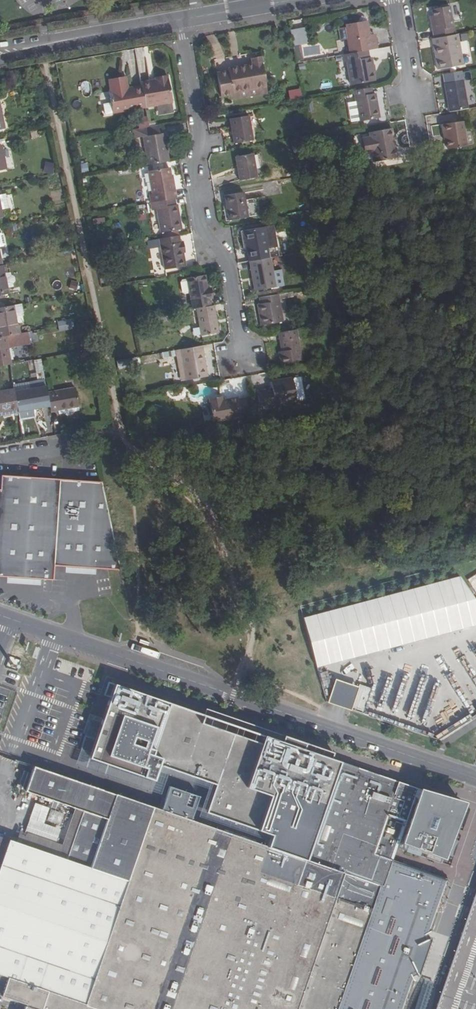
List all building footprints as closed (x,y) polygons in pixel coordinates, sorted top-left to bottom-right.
[(434,29),(436,37),(456,33),(457,33),(452,4),(434,7),(435,14),(437,29),(434,29)] [(350,37),(352,52),(369,49),(378,47),(375,32),(371,33),(368,19),(364,20),(361,17),(358,20),(347,22),(347,25),(342,26),(345,38),(350,37)] [(293,39),(294,45),(309,42),(306,28),(291,30),(292,33),(293,39)] [(436,37),(434,37),(440,68),(461,64),(456,33),(436,37)] [(352,52),(344,53),(346,61),(348,60),(352,84),(376,80),(373,65),(375,65),(373,56),(370,56),(369,49),(352,52)] [(221,97),(233,95),(234,94),(234,92),(267,86),(262,55),(251,57),(252,64),(228,69),(228,71),(217,73),(221,97)] [(161,104),(173,102),(169,77),(168,77),(156,80),(156,82),(142,84),(142,85),(124,89),(121,77),(107,79),(109,91),(107,92),(111,113),(161,104)] [(445,82),(451,110),(469,106),(464,78),(445,82)] [(234,94),(233,95),(234,98),(264,93),(265,93),(266,93),(266,92),(267,91),(267,90),(267,89),(268,89),(268,88),(267,88),(267,87),(267,86),(234,92),(234,94)] [(372,93),(371,87),(355,90),(360,120),(380,117),(376,92),(372,93)] [(288,90),(289,101),(302,99),(300,88),(288,90)] [(173,102),(161,104),(162,113),(174,111),(173,102)] [(109,103),(102,104),(104,115),(111,114),(109,103)] [(250,115),(231,119),(235,143),(254,140),(250,115)] [(462,119),(441,123),(443,131),(445,131),(448,147),(467,143),(462,119)] [(160,134),(158,124),(145,127),(147,136),(143,137),(148,165),(169,161),(164,134),(160,134)] [(389,127),(371,131),(372,136),(364,137),(367,152),(374,150),(376,160),(398,156),(395,139),(392,140),(389,127)] [(254,154),(236,157),(240,180),(258,177),(254,154)] [(45,162),(43,172),(51,173),(52,163),(45,162)] [(151,202),(155,202),(173,198),(176,198),(172,180),(170,180),(168,167),(149,171),(153,193),(150,194),(151,202)] [(245,193),(226,196),(230,221),(249,217),(245,193)] [(173,198),(155,202),(162,234),(181,231),(177,204),(175,205),(173,198)] [(244,230),(250,262),(251,261),(270,258),(265,227),(244,230)] [(179,236),(152,241),(154,249),(161,247),(165,271),(185,268),(183,255),(186,254),(184,242),(180,243),(179,236)] [(111,251),(100,252),(102,259),(112,257),(111,251)] [(273,271),(271,258),(270,258),(251,261),(256,291),(276,288),(285,286),(282,270),(273,271)] [(186,278),(192,309),(195,308),(209,306),(208,298),(211,298),(210,289),(206,289),(204,275),(186,278)] [(278,293),(260,297),(261,303),(258,303),(262,326),(284,323),(278,293)] [(209,306),(195,308),(200,335),(217,332),(213,305),(209,306)] [(6,337),(16,335),(14,327),(18,327),(14,306),(0,308),(0,338),(6,337)] [(158,316),(146,318),(148,324),(160,322),(158,316)] [(303,359),(298,329),(279,332),(282,351),(283,355),(281,356),(282,363),(303,359)] [(9,366),(11,365),(6,337),(0,338),(0,367),(9,366)] [(205,360),(214,360),(214,344),(205,344),(205,360)] [(207,376),(202,345),(178,350),(179,357),(183,356),(186,380),(207,376)] [(288,379),(291,400),(301,399),(297,377),(288,379)] [(291,400),(288,379),(267,382),(268,389),(252,392),(255,409),(271,407),(270,404),(291,400)] [(18,412),(19,412),(35,409),(50,406),(48,393),(46,382),(38,383),(39,389),(14,393),(18,412)] [(39,389),(38,383),(13,388),(14,390),(14,393),(39,389)] [(383,387),(384,396),(397,394),(395,385),(383,387)] [(50,406),(51,411),(78,406),(75,388),(48,393),(50,406)] [(18,412),(14,393),(14,390),(0,393),(0,415),(18,412)] [(216,396),(205,398),(209,421),(235,416),(234,414),(242,412),(240,398),(232,399),(232,398),(217,400),(216,396)] [(246,397),(240,398),(242,412),(249,412),(246,397)] [(35,409),(19,412),(21,421),(36,418),(35,409)] [(60,480),(1,476),(0,489),(0,577),(19,578),(53,580),(54,565),(60,480)] [(60,480),(54,565),(79,567),(121,570),(102,482),(60,480)] [(467,579),(475,593),(475,574),(467,579)] [(303,614),(314,665),(475,629),(475,604),(470,577),(303,614)] [(413,980),(411,976),(417,973),(411,962),(412,959),(416,946),(417,944),(429,939),(426,933),(431,931),(448,879),(391,860),(404,820),(409,822),(402,842),(409,845),(406,852),(441,864),(462,804),(421,790),(423,785),(419,783),(418,783),(417,783),(416,784),(416,786),(417,788),(112,682),(85,755),(152,780),(158,764),(215,784),(206,812),(271,834),(267,846),(191,820),(199,796),(169,786),(165,801),(162,801),(161,805),(163,806),(162,810),(115,794),(31,765),(23,789),(84,811),(67,859),(9,839),(0,864),(0,995),(25,1004),(24,1008),(403,1008),(413,980)] [(419,703),(413,717),(424,722),(430,707),(419,703)] [(51,811),(47,821),(60,825),(64,815),(51,811)] [(9,839),(0,836),(0,864),(9,839)] [(435,1008),(475,1008),(475,892),(435,1008)] [(416,946),(412,959),(413,959),(414,960),(417,961),(421,959),(422,957),(424,955),(424,952),(424,951),(423,949),(422,947),(420,946),(418,946),(416,946)] [(434,982),(425,979),(414,1008),(424,1008),(434,982)]
